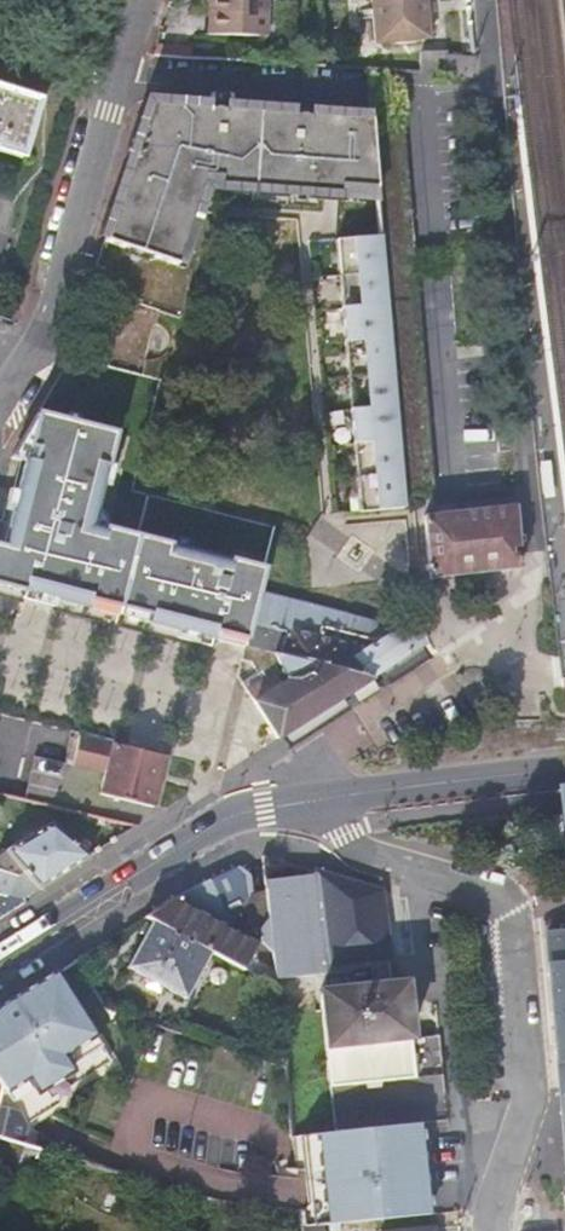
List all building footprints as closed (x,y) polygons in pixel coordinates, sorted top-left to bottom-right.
[(215,7),(208,8),(207,33),(267,35),(268,0),(215,0),(215,7)] [(430,37),(427,0),(371,0),(375,42),(430,37)] [(475,62),(474,54),(444,54),(444,50),(420,51),(418,72),(469,75),(475,62)] [(20,157),(36,99),(0,88),(0,152),(20,157)] [(176,264),(203,182),(222,184),(290,189),(333,192),(333,184),(376,188),(371,123),(361,123),(362,119),(158,105),(158,110),(148,109),(104,241),(176,264)] [(381,237),(402,493),(435,491),(403,121),(371,123),(377,195),(381,237)] [(290,189),(222,184),(222,195),(289,200),(290,189)] [(333,184),(333,192),(377,195),(376,188),(333,184)] [(402,493),(381,237),(336,240),(359,512),(403,508),(402,493)] [(114,433),(41,412),(0,488),(0,584),(212,638),(214,630),(245,639),(257,592),(262,574),(90,530),(114,433)] [(509,449),(507,433),(496,434),(498,452),(509,451),(509,449)] [(429,575),(519,566),(513,506),(423,516),(429,575)] [(245,639),(244,646),(273,653),(372,678),(426,644),(417,615),(400,626),(257,592),(245,639)] [(245,639),(214,630),(212,638),(244,646),(245,639)] [(372,678),(273,653),(281,665),(245,686),(252,699),(276,738),(372,678)] [(161,756),(109,742),(96,793),(148,807),(161,756)] [(88,855),(57,821),(12,852),(28,868),(24,872),(0,865),(0,891),(23,896),(88,855)] [(248,872),(238,866),(164,904),(143,917),(150,921),(209,952),(274,986),(272,973),(269,950),(259,941),(230,924),(244,901),(251,889),(248,872)] [(286,1068),(287,1085),(303,1083),(292,976),(316,974),(315,964),(388,957),(386,941),(379,889),(313,870),(314,881),(264,887),(268,916),(259,925),(259,941),(269,950),(272,973),(274,986),(282,1066),(286,1068)] [(264,887),(251,889),(244,901),(230,924),(259,941),(259,925),(268,916),(264,887)] [(23,896),(0,891),(0,910),(23,896)] [(185,996),(209,952),(150,921),(125,967),(185,996)] [(542,933),(548,998),(550,1010),(552,1036),(555,1066),(564,1173),(564,931),(542,933)] [(83,981),(56,971),(36,983),(70,995),(76,997),(78,997),(83,981)] [(19,1144),(26,1122),(30,1120),(58,1103),(60,1089),(110,1059),(70,995),(36,983),(13,998),(0,1006),(0,1139),(19,1144)] [(325,1057),(328,1086),(413,1078),(402,983),(318,990),(325,1057)] [(424,1197),(416,1122),(296,1135),(303,1193),(304,1205),(298,1211),(300,1226),(320,1224),(337,1222),(425,1213),(424,1197)] [(11,1179),(16,1164),(22,1145),(19,1144),(0,1139),(0,1176),(11,1179)] [(22,1145),(16,1164),(28,1167),(34,1148),(22,1145)]
